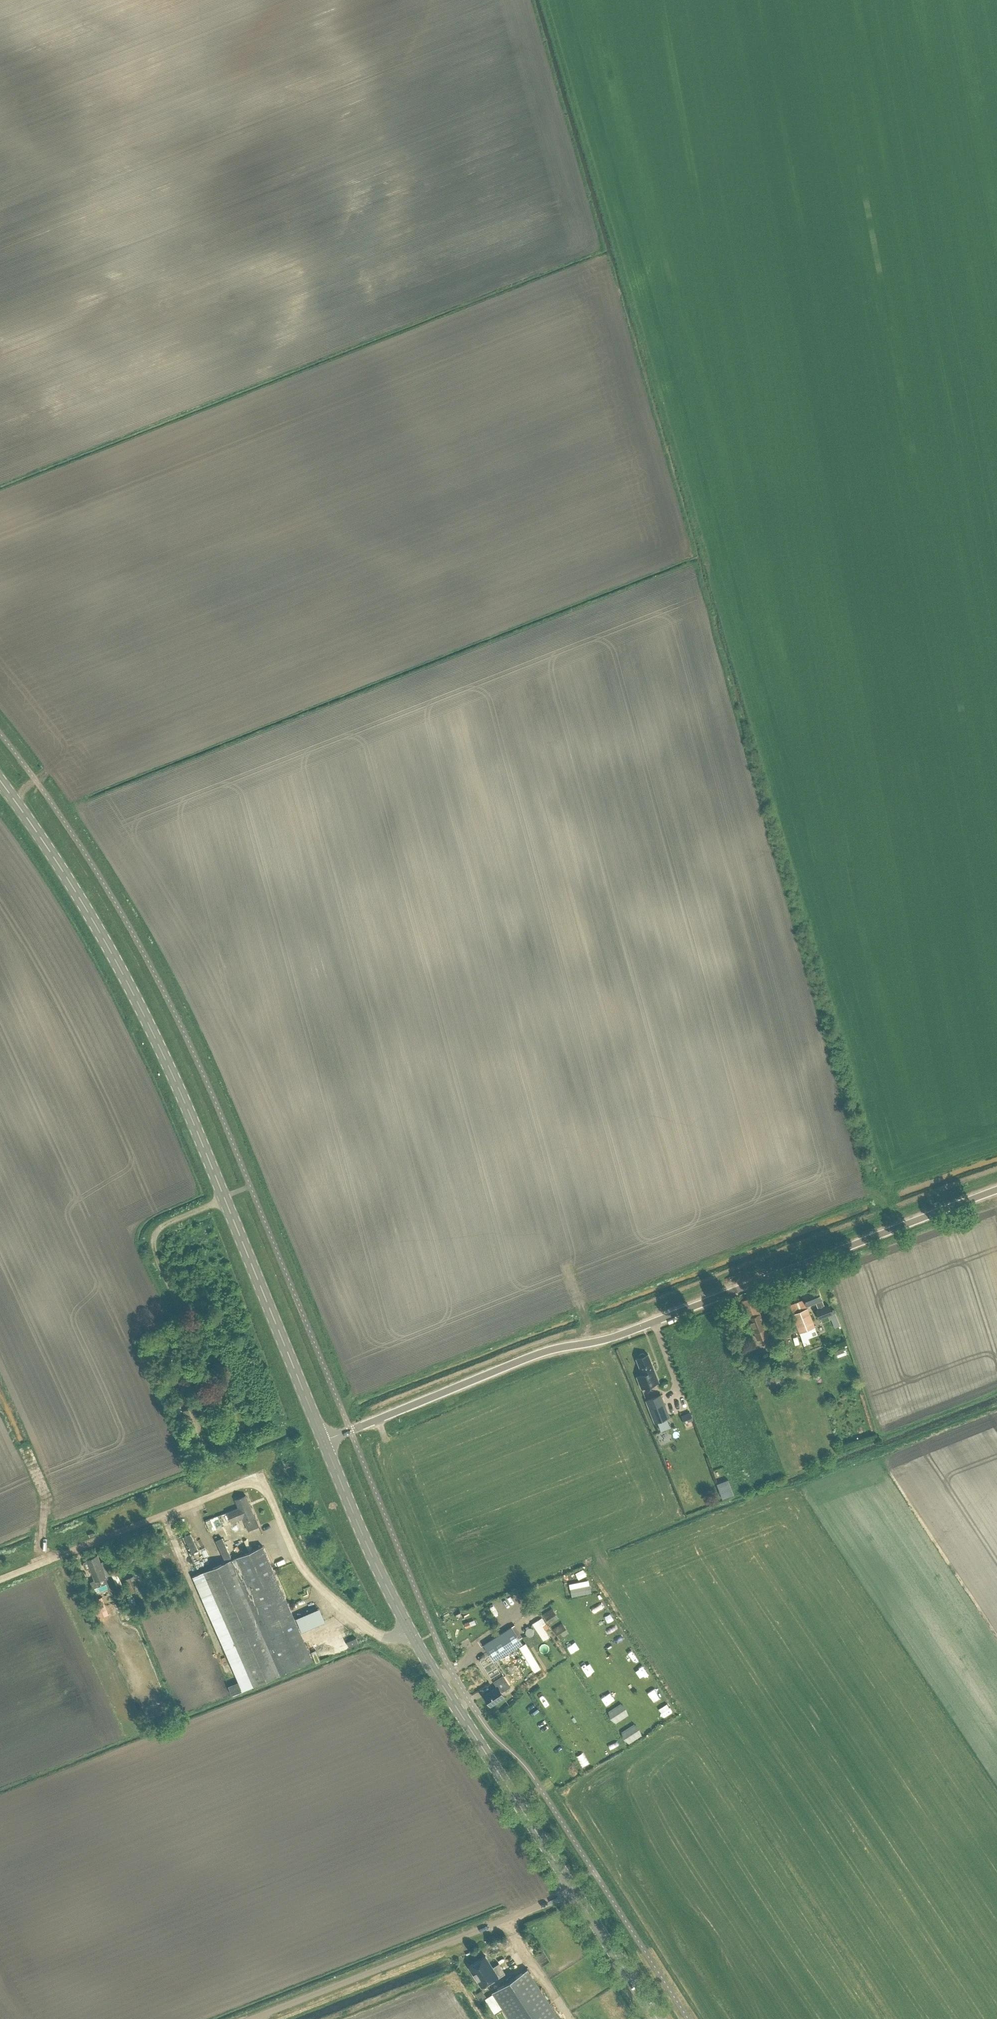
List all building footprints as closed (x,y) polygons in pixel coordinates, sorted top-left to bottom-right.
[(822,1299),(817,1287),(802,1294),(806,1305),(816,1301),(819,1309),(816,1310),(819,1318),(829,1314),(832,1313),(831,1311),(829,1305),(824,1306),(822,1299)] [(742,1300),(748,1317),(748,1318),(750,1317),(757,1339),(768,1335),(754,1296),(753,1296),(742,1300)] [(816,1326),(808,1306),(791,1313),(799,1332),(816,1326)] [(832,1313),(829,1314),(830,1319),(838,1317),(835,1309),(831,1311),(832,1313)] [(745,1326),(736,1330),(739,1336),(740,1335),(741,1337),(745,1336),(744,1334),(747,1333),(745,1326)] [(791,1354),(785,1335),(781,1336),(786,1355),(791,1354)] [(645,1355),(645,1353),(643,1352),(639,1354),(639,1356),(639,1357),(636,1358),(642,1374),(637,1376),(641,1388),(654,1383),(650,1372),(654,1370),(648,1354),(645,1355)] [(769,1357),(771,1365),(780,1362),(778,1354),(769,1357)] [(162,1377),(166,1388),(177,1382),(173,1372),(162,1377)] [(661,1394),(645,1400),(655,1424),(671,1417),(661,1394)] [(681,1416),(684,1424),(694,1420),(690,1412),(681,1416)] [(227,1428),(213,1434),(218,1446),(232,1441),(227,1428)] [(728,1479),(717,1483),(722,1498),(734,1494),(728,1479)] [(231,1522),(242,1518),(242,1517),(244,1521),(248,1530),(259,1526),(255,1515),(254,1516),(246,1495),(235,1499),(238,1507),(227,1511),(231,1522)] [(205,1519),(209,1530),(230,1522),(226,1511),(205,1519)] [(191,1549),(197,1546),(189,1531),(183,1534),(191,1549)] [(222,1536),(215,1538),(223,1557),(229,1554),(222,1536)] [(262,1545),(191,1576),(240,1690),(312,1659),(262,1545)] [(109,1590),(122,1585),(117,1573),(112,1575),(111,1574),(106,1576),(97,1554),(86,1559),(87,1561),(85,1562),(84,1564),(86,1568),(88,1569),(90,1568),(95,1579),(90,1581),(93,1588),(106,1582),(109,1590)] [(586,1575),(583,1569),(576,1572),(579,1578),(586,1575)] [(137,1585),(134,1575),(129,1577),(133,1587),(137,1585)] [(586,1580),(567,1584),(569,1590),(588,1586),(586,1580)] [(101,1595),(90,1600),(97,1617),(109,1612),(101,1595)] [(552,1611),(545,1616),(550,1623),(557,1618),(552,1611)] [(526,1627),(534,1641),(546,1634),(538,1620),(526,1627)] [(494,1660),(522,1642),(511,1626),(483,1644),(494,1660)] [(562,1626),(555,1630),(559,1637),(566,1633),(562,1626)] [(358,1642),(356,1637),(346,1641),(349,1646),(358,1642)] [(533,1670),(539,1667),(526,1641),(520,1644),(533,1670)] [(490,1676),(499,1671),(488,1653),(479,1659),(490,1676)] [(491,1705),(505,1696),(502,1691),(511,1685),(503,1674),(493,1681),(497,1686),(484,1695),(491,1705)] [(148,1712),(151,1718),(166,1712),(168,1717),(173,1715),(171,1710),(166,1712),(163,1706),(148,1712)] [(485,1955),(468,1966),(473,1973),(472,1974),(476,1980),(477,1980),(481,1986),(498,1975),(499,1977),(505,1973),(499,1962),(492,1966),(485,1955)] [(527,1968),(492,1991),(493,1993),(503,2008),(510,2018),(560,2018),(527,1968)] [(486,1996),(482,1989),(475,1993),(480,2001),(486,1996)] [(503,2008),(493,1993),(486,1998),(495,2012),(503,2008)]
